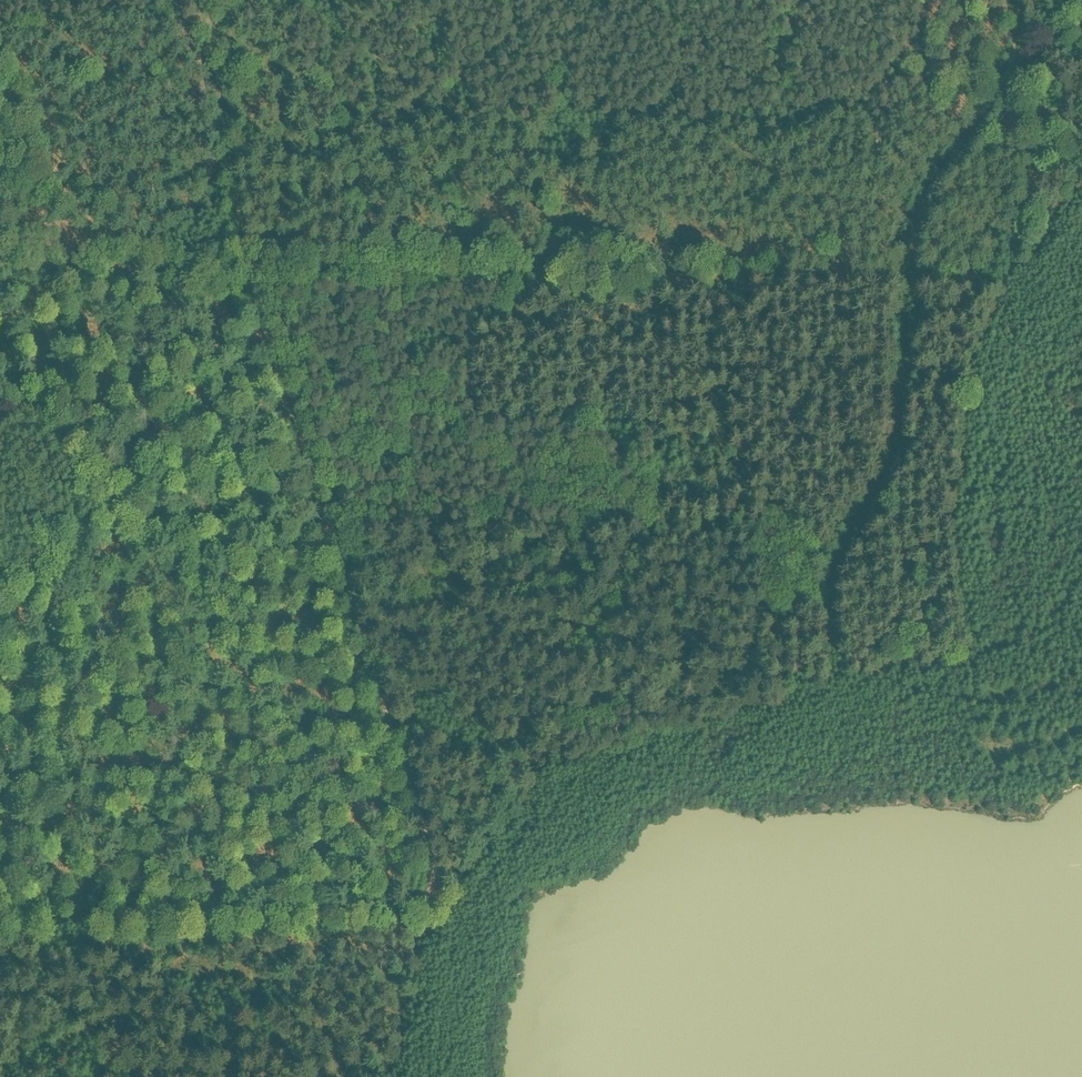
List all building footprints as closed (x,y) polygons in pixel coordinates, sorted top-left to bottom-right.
[(50,65),(58,57),(51,50),(44,59),(46,62),(44,64),(48,67),(50,65)]
